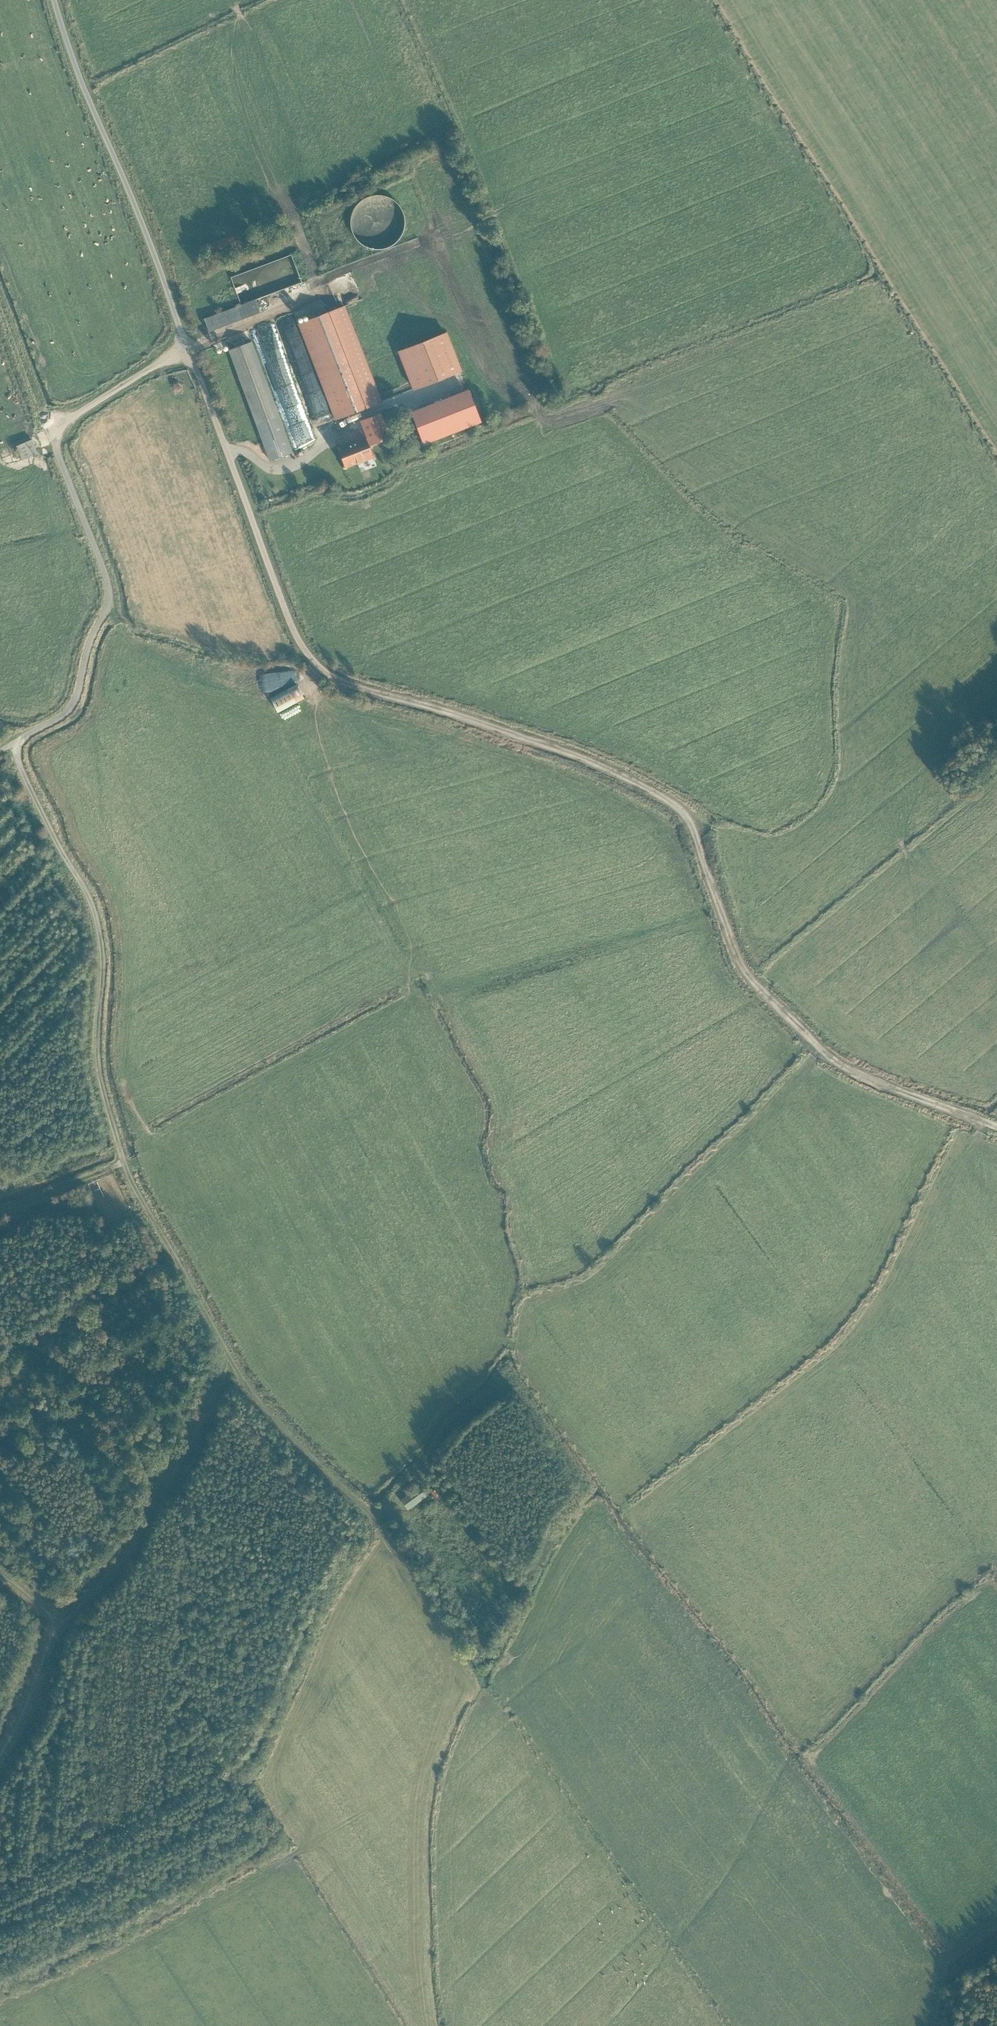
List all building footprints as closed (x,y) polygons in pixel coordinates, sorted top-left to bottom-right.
[(351,223),(353,230),(357,237),(362,242),(369,246),(376,247),(384,247),(391,244),(397,239),(402,233),(404,226),(405,219),(403,211),(399,204),(394,199),(387,195),(380,194),(372,195),(365,197),(359,202),(354,208),(352,215),(351,223)] [(231,278),(241,305),(255,300),(301,283),(291,256),(231,278)] [(204,319),(209,333),(260,314),(255,300),(241,305),(204,319)] [(347,302),(299,321),(336,415),(384,396),(347,302)] [(448,328),(403,347),(418,383),(463,364),(448,328)] [(231,348),(272,460),(294,452),(254,339),(231,348)] [(469,389),(411,411),(423,444),(481,422),(469,389)] [(366,436),(370,445),(391,436),(382,412),(361,420),(366,436)] [(366,436),(336,447),(344,468),(374,456),(370,445),(366,436)] [(15,444),(21,459),(37,452),(31,437),(15,444)] [(304,698),(297,683),(268,696),(275,712),(304,698)] [(415,1489),(399,1500),(407,1512),(423,1500),(415,1489)]
